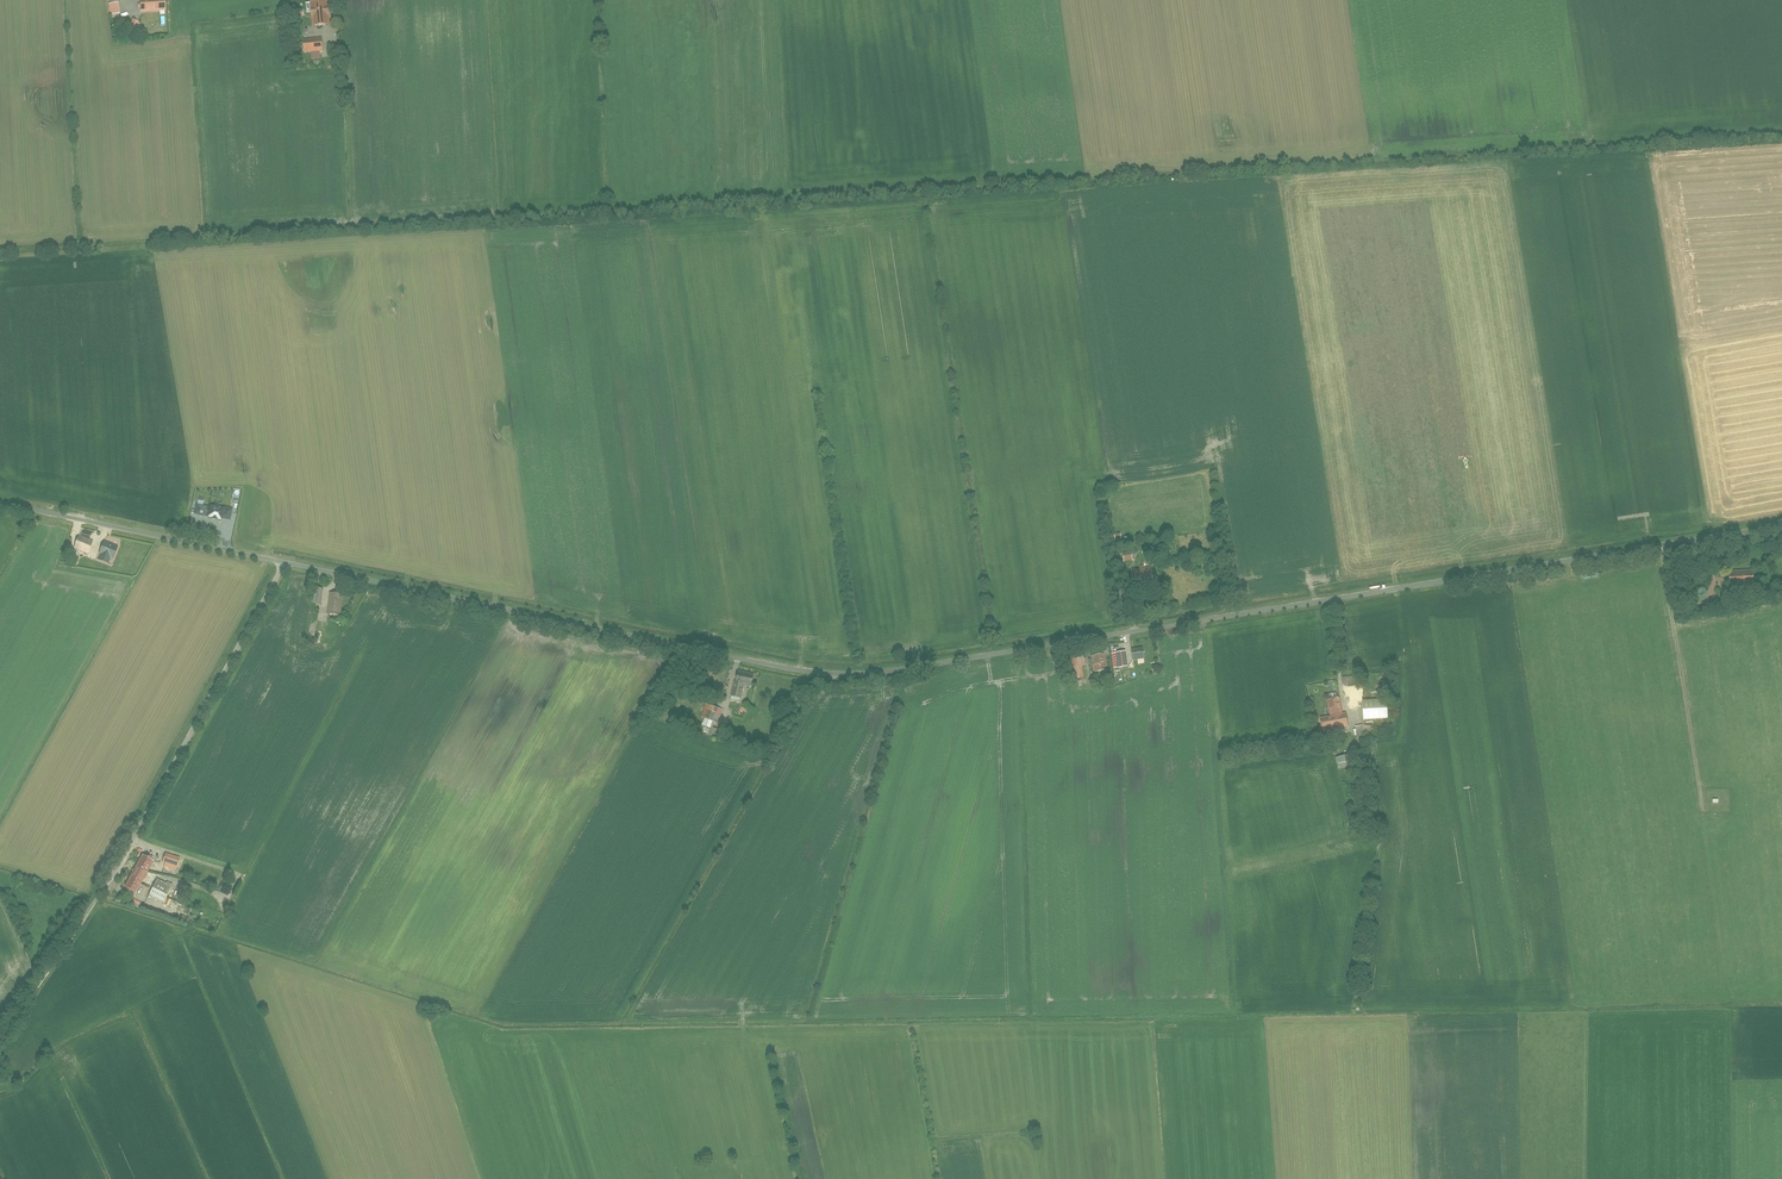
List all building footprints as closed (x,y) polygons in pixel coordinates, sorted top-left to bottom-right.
[(111,23),(118,22),(118,16),(121,16),(119,0),(116,0),(113,0),(113,5),(110,6),(111,23)] [(165,11),(164,0),(138,0),(139,12),(165,11)] [(314,27),(330,25),(327,2),(311,3),(314,27)] [(130,22),(126,33),(132,35),(137,24),(130,22)] [(307,63),(321,63),(320,40),(300,41),(301,55),(307,55),(307,63)] [(221,521),(224,510),(220,509),(221,503),(215,502),(214,508),(209,507),(209,508),(203,506),(204,501),(198,500),(195,514),(208,517),(207,518),(212,519),(217,520),(221,521)] [(71,551),(86,558),(92,543),(77,537),(71,551)] [(109,557),(111,559),(116,547),(101,541),(96,551),(99,552),(95,562),(105,566),(109,557)] [(1164,549),(1165,557),(1174,556),(1173,547),(1164,549)] [(1121,561),(1132,560),(1132,552),(1120,553),(1121,561)] [(1134,583),(1155,581),(1154,568),(1133,570),(1134,583)] [(1728,571),(1728,589),(1755,589),(1755,572),(1728,571)] [(309,605),(319,606),(320,592),(311,591),(309,605)] [(1724,594),(1724,603),(1738,603),(1738,593),(1724,594)] [(328,615),(341,616),(342,596),(329,595),(328,615)] [(317,641),(318,618),(309,618),(308,641),(317,641)] [(1142,661),(1140,650),(1129,651),(1130,662),(1142,661)] [(1115,670),(1123,670),(1122,654),(1114,655),(1115,670)] [(1073,669),(1082,669),(1081,655),(1072,656),(1073,669)] [(1090,656),(1091,673),(1104,672),(1102,655),(1090,656)] [(735,673),(728,698),(738,700),(741,686),(747,687),(749,676),(735,673)] [(1307,688),(1308,702),(1319,701),(1317,687),(1307,688)] [(1318,721),(1319,732),(1346,729),(1344,715),(1340,716),(1338,699),(1333,700),(1333,694),(1327,695),(1328,701),(1326,701),(1328,719),(1318,721)] [(1348,696),(1349,707),(1359,706),(1359,695),(1348,696)] [(1361,703),(1361,722),(1387,721),(1386,703),(1361,703)] [(717,712),(707,709),(702,728),(712,731),(717,712)] [(1352,729),(1353,738),(1364,736),(1362,727),(1352,729)] [(1346,765),(1346,755),(1335,756),(1336,766),(1346,765)] [(143,856),(125,887),(135,893),(153,861),(143,856)] [(164,858),(162,864),(174,868),(176,862),(164,858)] [(152,899),(179,910),(183,901),(170,895),(174,887),(160,881),(152,899)]
